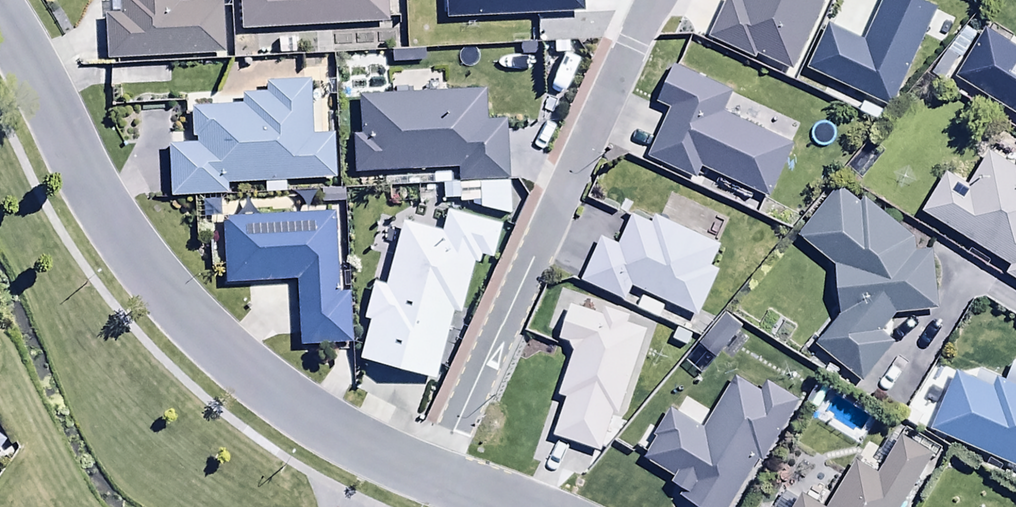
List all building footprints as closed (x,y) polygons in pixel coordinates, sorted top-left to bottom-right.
[(106,60),(224,55),(222,2),(178,4),(178,0),(118,0),(118,14),(104,15),(106,60)] [(239,31),(388,25),(387,0),(238,0),(239,31)] [(952,80),(1015,119),(1015,49),(983,29),(952,80)] [(670,110),(649,158),(699,180),(703,170),(769,198),(793,143),(726,114),(735,92),(674,65),(657,105),(670,110)] [(170,144),(171,197),(226,196),(226,185),(264,184),(264,194),(285,193),(285,180),(334,180),(334,134),(312,134),(311,80),(265,81),(265,93),(242,93),(242,105),(194,106),(195,144),(170,144)] [(460,182),(508,180),(505,117),(487,118),(486,91),(359,96),(361,134),(354,134),(355,174),(459,170),(460,182)] [(924,214),(1011,267),(1006,275),(1015,281),(1015,168),(1015,169),(989,152),(969,184),(949,172),(924,214)] [(479,185),(480,209),(509,217),(507,184),(479,185)] [(895,343),(883,333),(898,313),(940,311),(935,251),(914,253),(922,243),(863,198),(860,202),(839,185),(798,238),(837,268),(840,313),(815,344),(862,382),(895,343)] [(492,258),(501,226),(448,211),(442,231),(403,220),(399,233),(382,228),(377,249),(393,254),(385,285),(374,282),(363,319),(369,321),(359,358),(435,380),(455,311),(460,313),(474,264),(480,265),(483,256),(492,258)] [(335,214),(223,218),(225,285),(296,282),(298,345),(350,344),(348,292),(338,292),(335,214)] [(603,238),(583,281),(626,302),(633,287),(698,319),(721,272),(711,267),(721,247),(655,215),(651,223),(634,214),(618,246),(603,238)] [(614,412),(620,414),(648,330),(629,324),(631,317),(604,308),(602,314),(572,304),(561,340),(576,345),(559,396),(567,399),(554,438),(600,453),(614,412)] [(932,433),(1015,468),(1015,386),(1000,379),(995,389),(957,373),(932,433)] [(679,497),(697,506),(731,506),(760,460),(764,462),(800,402),(768,382),(762,392),(737,377),(706,428),(670,407),(653,436),(658,439),(645,460),(675,478),(673,483),(684,489),(679,497)] [(935,456),(903,435),(878,474),(856,460),(826,506),(903,506),(935,456)] [(802,492),(797,500),(784,491),(773,506),(825,506),(802,492)]
